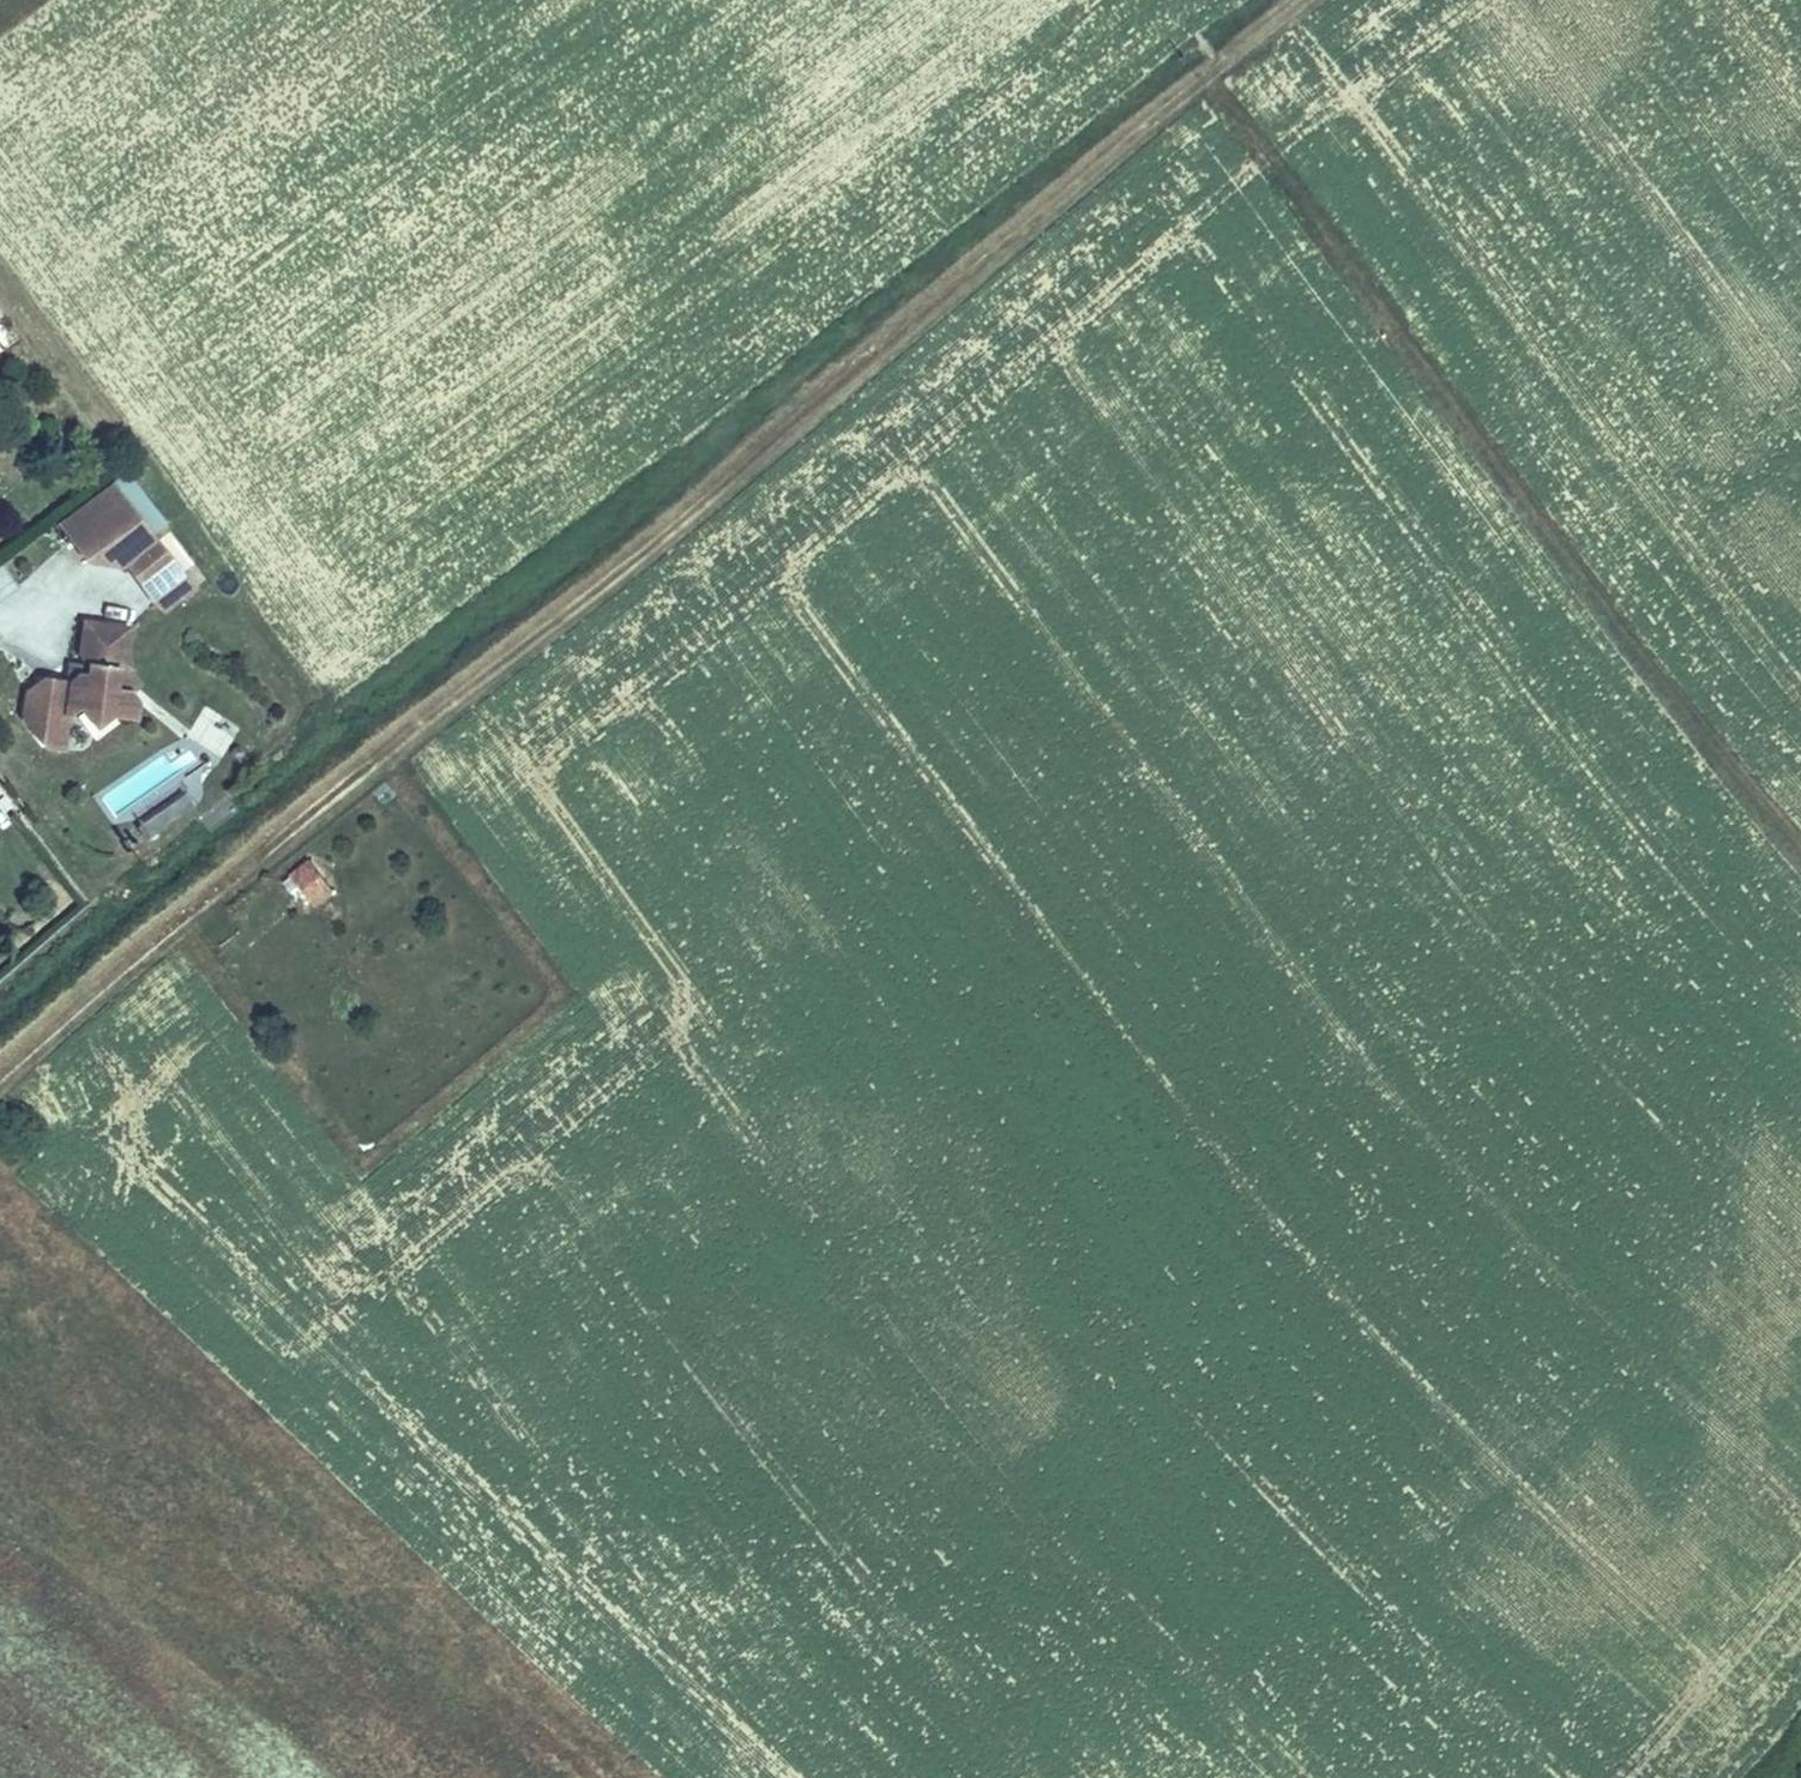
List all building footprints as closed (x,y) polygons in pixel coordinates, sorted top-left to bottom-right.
[(185,575),(116,484),(60,525),(89,563),(129,569),(153,600),(182,578),(185,575)] [(129,632),(84,625),(79,657),(87,668),(88,669),(87,678),(78,677),(70,685),(63,684),(43,682),(26,695),(22,721),(44,751),(64,737),(66,719),(79,709),(84,713),(83,715),(94,730),(110,719),(134,722),(137,706),(129,696),(114,693),(117,672),(123,667),(129,632)] [(87,668),(66,665),(63,684),(70,685),(78,677),(87,678),(88,669),(87,668)] [(123,667),(117,672),(114,693),(129,696),(137,689),(123,667)] [(201,705),(187,738),(224,755),(239,722),(201,705)] [(64,737),(44,751),(61,753),(64,737)] [(207,831),(237,810),(226,795),(196,816),(207,831)] [(138,829),(150,845),(194,813),(182,798),(138,829)] [(305,855),(283,876),(313,909),(336,888),(305,855)]
